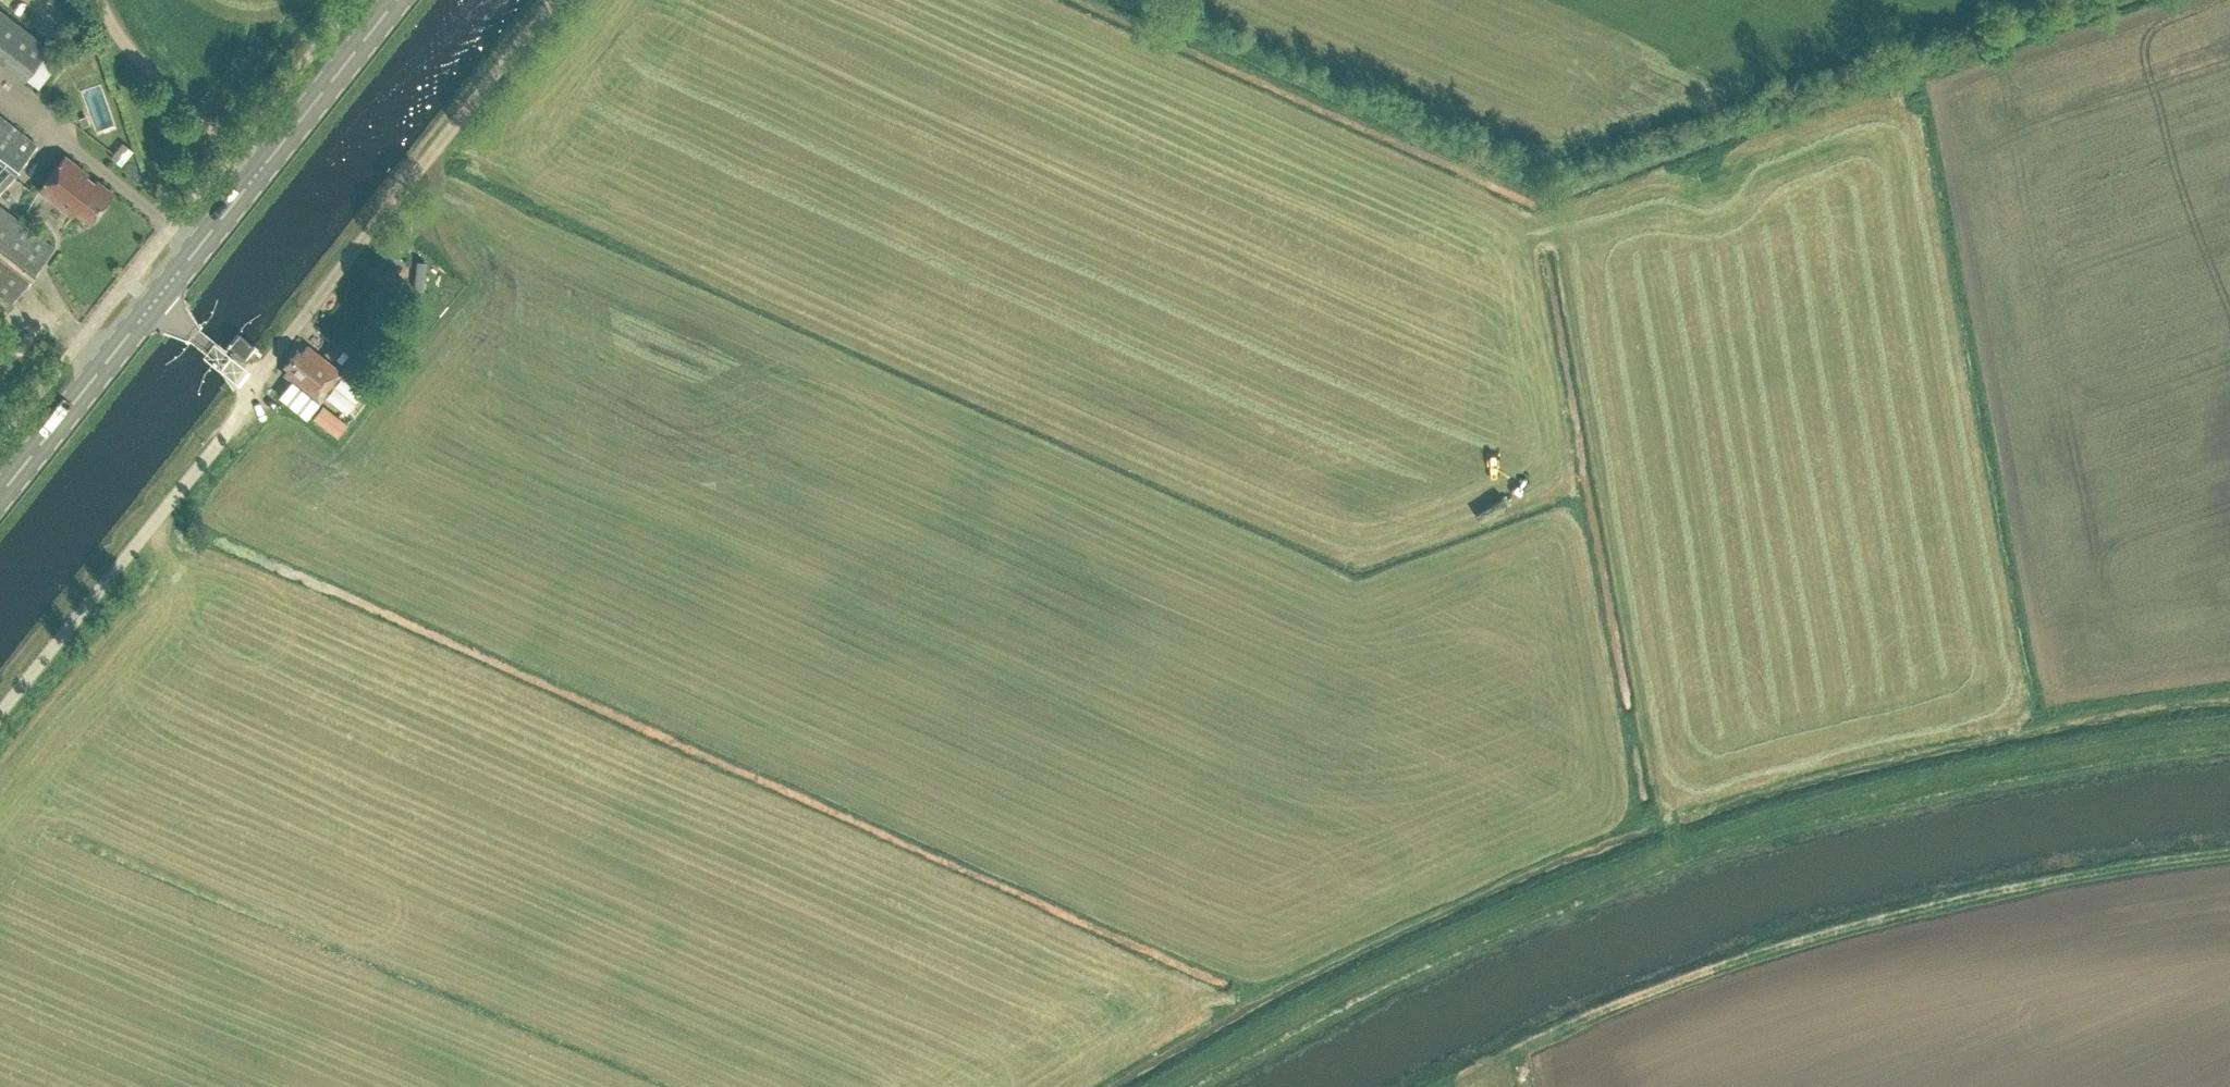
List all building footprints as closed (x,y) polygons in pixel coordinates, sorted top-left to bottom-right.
[(24,78),(48,47),(0,9),(0,60),(24,78)] [(37,143),(0,114),(0,191),(37,143)] [(88,220),(111,191),(64,154),(38,186),(71,213),(74,208),(88,220)] [(11,302),(55,246),(0,203),(0,294),(11,302)] [(227,347),(242,360),(248,353),(251,349),(237,337),(236,336),(227,347)] [(343,371),(308,342),(302,350),(298,347),(285,363),(290,367),(285,372),(319,400),(343,371)] [(314,414),(338,434),(347,422),(323,403),(314,414)]
